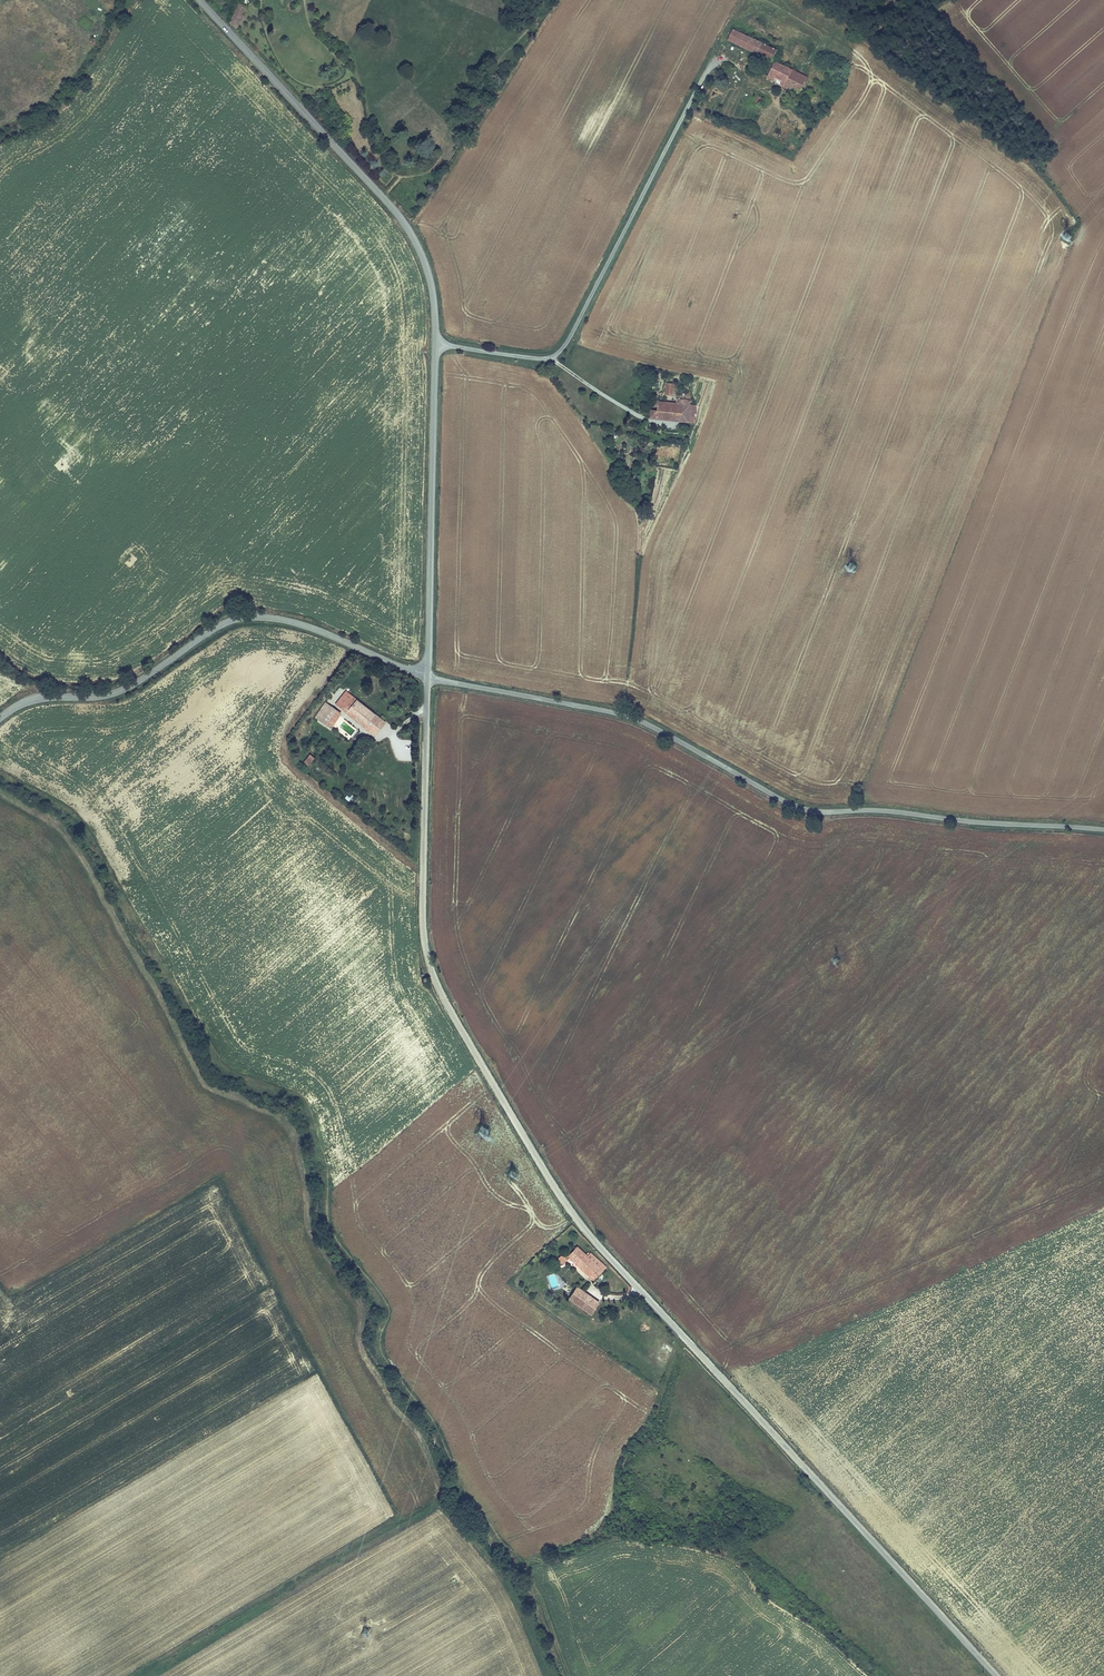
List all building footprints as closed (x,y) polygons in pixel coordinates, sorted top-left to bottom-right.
[(252,5),(245,2),(236,25),(242,31),(252,5)] [(728,40),(734,43),(739,32),(734,29),(728,40)] [(734,43),(749,50),(754,38),(739,32),(734,43)] [(778,49),(754,38),(749,50),(773,61),(778,49)] [(787,89),(790,83),(802,89),(808,76),(776,61),(769,76),(767,79),(774,82),(775,79),(782,82),(780,85),(787,89)] [(800,95),(802,89),(790,83),(787,89),(800,95)] [(831,93),(825,90),(822,96),(827,99),(831,93)] [(758,107),(763,98),(758,96),(753,105),(758,107)] [(673,420),(681,421),(681,403),(676,403),(658,402),(657,411),(651,411),(651,419),(668,420),(669,412),(674,413),(673,420)] [(681,403),(681,421),(692,421),(693,404),(687,404),(681,403)] [(335,704),(340,708),(350,696),(345,692),(335,704)] [(371,714),(350,696),(340,708),(361,726),(371,714)] [(330,707),(320,721),(328,726),(330,723),(337,712),(330,707)] [(337,712),(330,723),(333,725),(341,714),(337,712)] [(383,723),(371,714),(361,726),(373,736),(383,723)] [(513,1179),(516,1173),(511,1170),(508,1175),(513,1179)] [(589,1258),(593,1254),(588,1250),(586,1253),(578,1246),(570,1255),(569,1254),(566,1258),(562,1255),(558,1260),(572,1271),(576,1267),(593,1280),(603,1268),(589,1258)] [(606,1265),(593,1254),(589,1258),(603,1268),(606,1265)] [(554,1274),(548,1276),(553,1289),(559,1287),(554,1274)] [(588,1313),(597,1301),(576,1285),(567,1295),(588,1313)]
